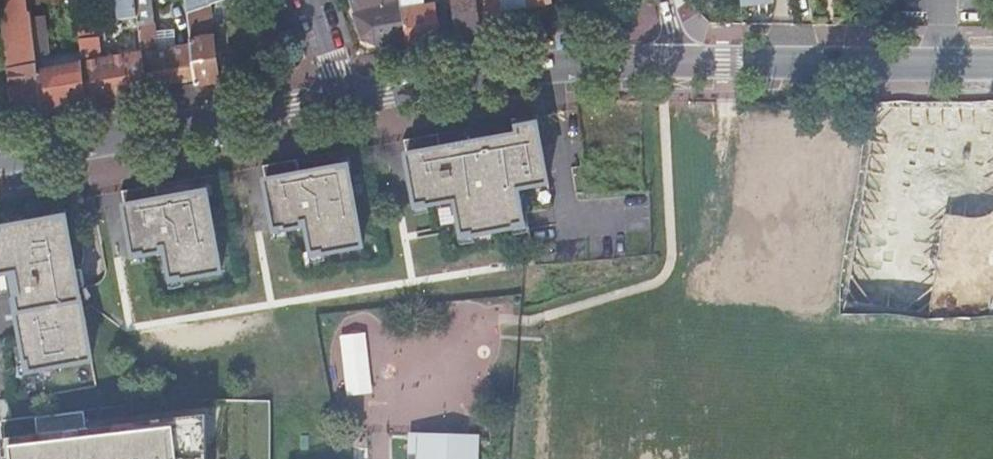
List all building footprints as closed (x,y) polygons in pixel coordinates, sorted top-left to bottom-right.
[(43,114),(37,72),(39,72),(38,63),(33,17),(31,0),(2,0),(16,121),(43,116),(43,114)] [(138,17),(136,0),(111,0),(114,21),(138,17)] [(148,96),(197,87),(192,47),(159,52),(153,0),(136,0),(138,17),(143,56),(148,96)] [(188,14),(211,6),(224,1),(227,0),(186,0),(188,14)] [(224,1),(225,13),(264,0),(227,0),(224,1)] [(402,11),(400,0),(348,0),(362,38),(375,44),(407,40),(402,11)] [(400,0),(402,11),(425,7),(424,0),(401,0),(400,0)] [(457,42),(505,33),(507,33),(503,13),(501,0),(450,0),(457,42)] [(503,13),(528,9),(552,4),(552,0),(501,0),(503,13)] [(409,50),(441,44),(435,5),(425,7),(402,11),(407,40),(409,50)] [(192,47),(197,87),(208,85),(214,84),(220,83),(211,6),(188,14),(192,47)] [(33,17),(38,63),(44,62),(44,58),(51,57),(48,34),(45,35),(42,16),(33,17)] [(83,64),(89,105),(129,99),(148,96),(143,56),(102,61),(99,40),(97,40),(95,24),(79,26),(83,64)] [(65,110),(89,105),(83,64),(67,67),(66,59),(53,61),(54,69),(39,72),(37,72),(43,114),(65,110)] [(516,128),(518,127),(537,123),(537,124),(539,123),(538,115),(514,119),(516,128)] [(455,146),(454,146),(441,148),(438,133),(404,139),(414,191),(416,203),(416,204),(421,203),(426,202),(426,205),(427,205),(456,200),(462,233),(462,234),(472,232),(472,235),(473,235),(513,227),(514,227),(514,224),(524,222),(524,221),(517,188),(548,183),(537,124),(537,123),(518,127),(519,134),(473,143),(464,144),(464,147),(455,149),(455,146)] [(453,139),(454,146),(455,146),(455,149),(464,147),(464,144),(473,143),(471,135),(453,139)] [(336,160),(337,167),(338,167),(338,170),(348,168),(348,169),(351,168),(349,158),(336,160)] [(297,159),(263,165),(270,204),(273,218),(274,227),(274,228),(280,227),(285,226),(285,229),(286,229),(302,226),(301,221),(307,220),(312,251),(312,252),(322,250),(323,253),(324,253),(363,246),(348,169),(348,168),(338,170),(338,167),(337,167),(300,174),(297,159)] [(194,186),(196,193),(197,192),(197,195),(207,194),(210,194),(208,183),(194,186)] [(196,193),(159,199),(156,184),(122,191),(129,229),(131,243),(133,253),(133,254),(144,252),(144,255),(145,255),(161,252),(160,246),(165,246),(171,277),(171,278),(181,276),(182,279),(183,279),(222,272),(207,194),(197,195),(197,192),(196,193)] [(416,204),(416,203),(413,204),(415,214),(429,212),(427,205),(426,205),(426,202),(421,203),(416,204)] [(54,211),(55,218),(56,218),(56,221),(66,219),(67,220),(69,219),(67,209),(54,211)] [(55,218),(1,228),(2,230),(2,231),(0,234),(0,275),(7,273),(17,272),(22,295),(14,296),(14,297),(15,302),(16,311),(25,360),(25,361),(28,360),(30,371),(31,371),(92,359),(81,301),(87,299),(85,285),(82,269),(76,270),(67,220),(66,219),(56,221),(56,218),(55,218)] [(527,221),(524,221),(524,222),(514,224),(514,227),(513,227),(515,234),(529,232),(527,221)] [(274,228),(274,227),(272,228),(274,238),(287,236),(286,229),(285,229),(285,226),(280,227),(274,228)] [(475,242),(473,235),(472,235),(472,232),(462,234),(462,233),(459,233),(461,244),(475,242)] [(325,260),(324,253),(323,253),(322,250),(312,252),(312,251),(309,252),(311,263),(325,260)] [(133,254),(133,253),(131,253),(133,264),(146,262),(145,255),(144,255),(144,252),(133,254)] [(17,272),(7,273),(11,298),(14,297),(14,296),(22,295),(17,272)] [(170,288),(184,286),(183,279),(182,279),(181,276),(171,278),(171,277),(168,278),(170,288)] [(369,329),(343,332),(349,393),(374,391),(369,329)] [(25,361),(25,360),(18,362),(21,375),(31,373),(31,371),(30,371),(28,360),(25,361)] [(1,417),(12,416),(10,398),(0,399),(0,407),(1,417)] [(35,417),(37,434),(86,429),(84,411),(35,417)] [(1,439),(3,458),(12,458),(11,446),(202,423),(202,458),(206,458),(206,414),(86,429),(37,434),(1,439)] [(11,446),(12,458),(202,458),(202,423),(11,446)] [(400,441),(392,440),(392,458),(400,458),(400,441)] [(400,441),(400,458),(457,458),(458,445),(400,441)]
